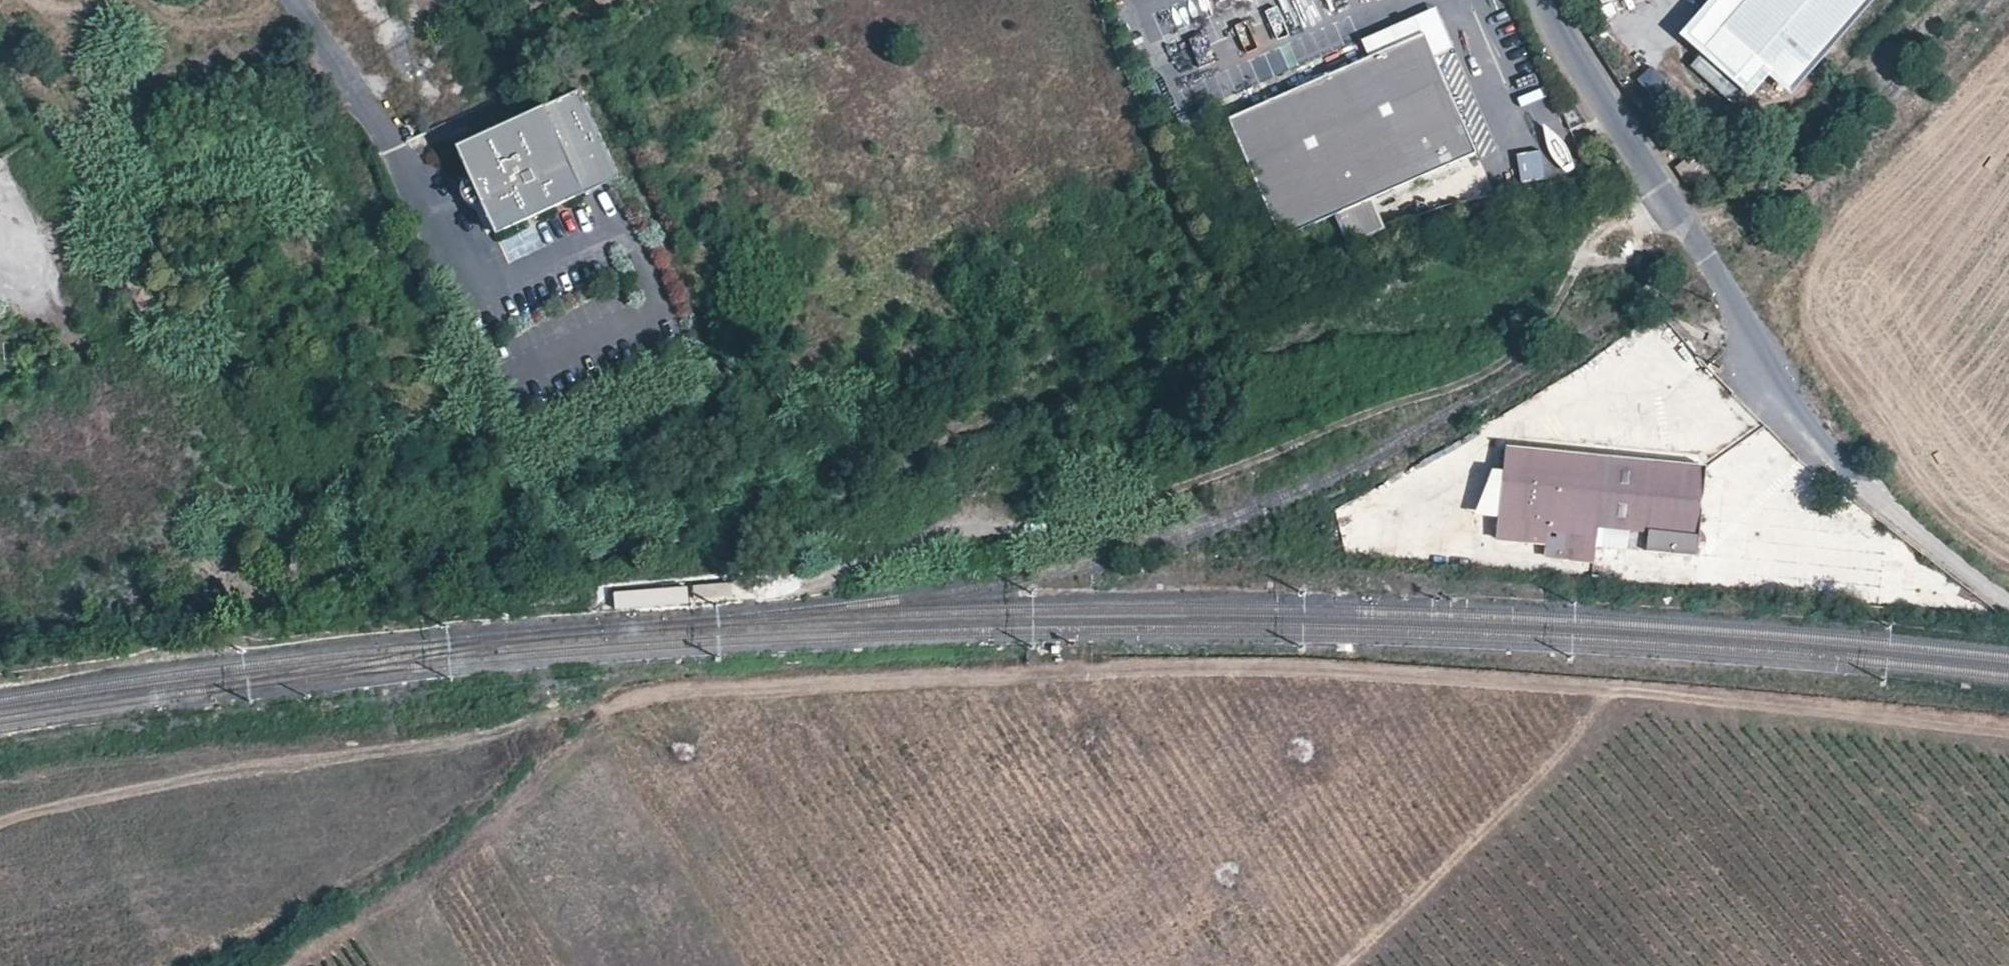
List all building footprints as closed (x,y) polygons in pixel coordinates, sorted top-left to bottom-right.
[(1722,25),(1744,0),(1728,0),(1696,37),(1751,84),(1768,66),(1722,25)] [(1722,25),(1768,66),(1771,68),(1791,86),(1832,40),(1867,0),(1744,0),(1722,25)] [(1425,13),(1356,43),(1364,61),(1419,37),(1429,60),(1449,51),(1431,11),(1425,13)] [(1471,156),(1429,60),(1419,37),(1364,61),(1223,122),(1276,241),(1330,217),(1344,248),(1377,234),(1363,203),(1471,156)] [(621,181),(580,88),(455,145),(496,236),(621,181)] [(1535,126),(1536,177),(1574,176),(1572,125),(1535,126)] [(507,261),(545,248),(538,226),(499,239),(507,261)] [(139,268),(125,274),(143,309),(156,304),(139,268)] [(1670,391),(1700,367),(1657,313),(1543,402),(1562,425),(1645,360),(1670,391)] [(1566,522),(1617,529),(1687,538),(1685,559),(1714,563),(1726,475),(1726,472),(1626,459),(1528,447),(1515,537),(1563,544),(1566,522)] [(1380,560),(1410,563),(1415,514),(1384,511),(1380,560)]
